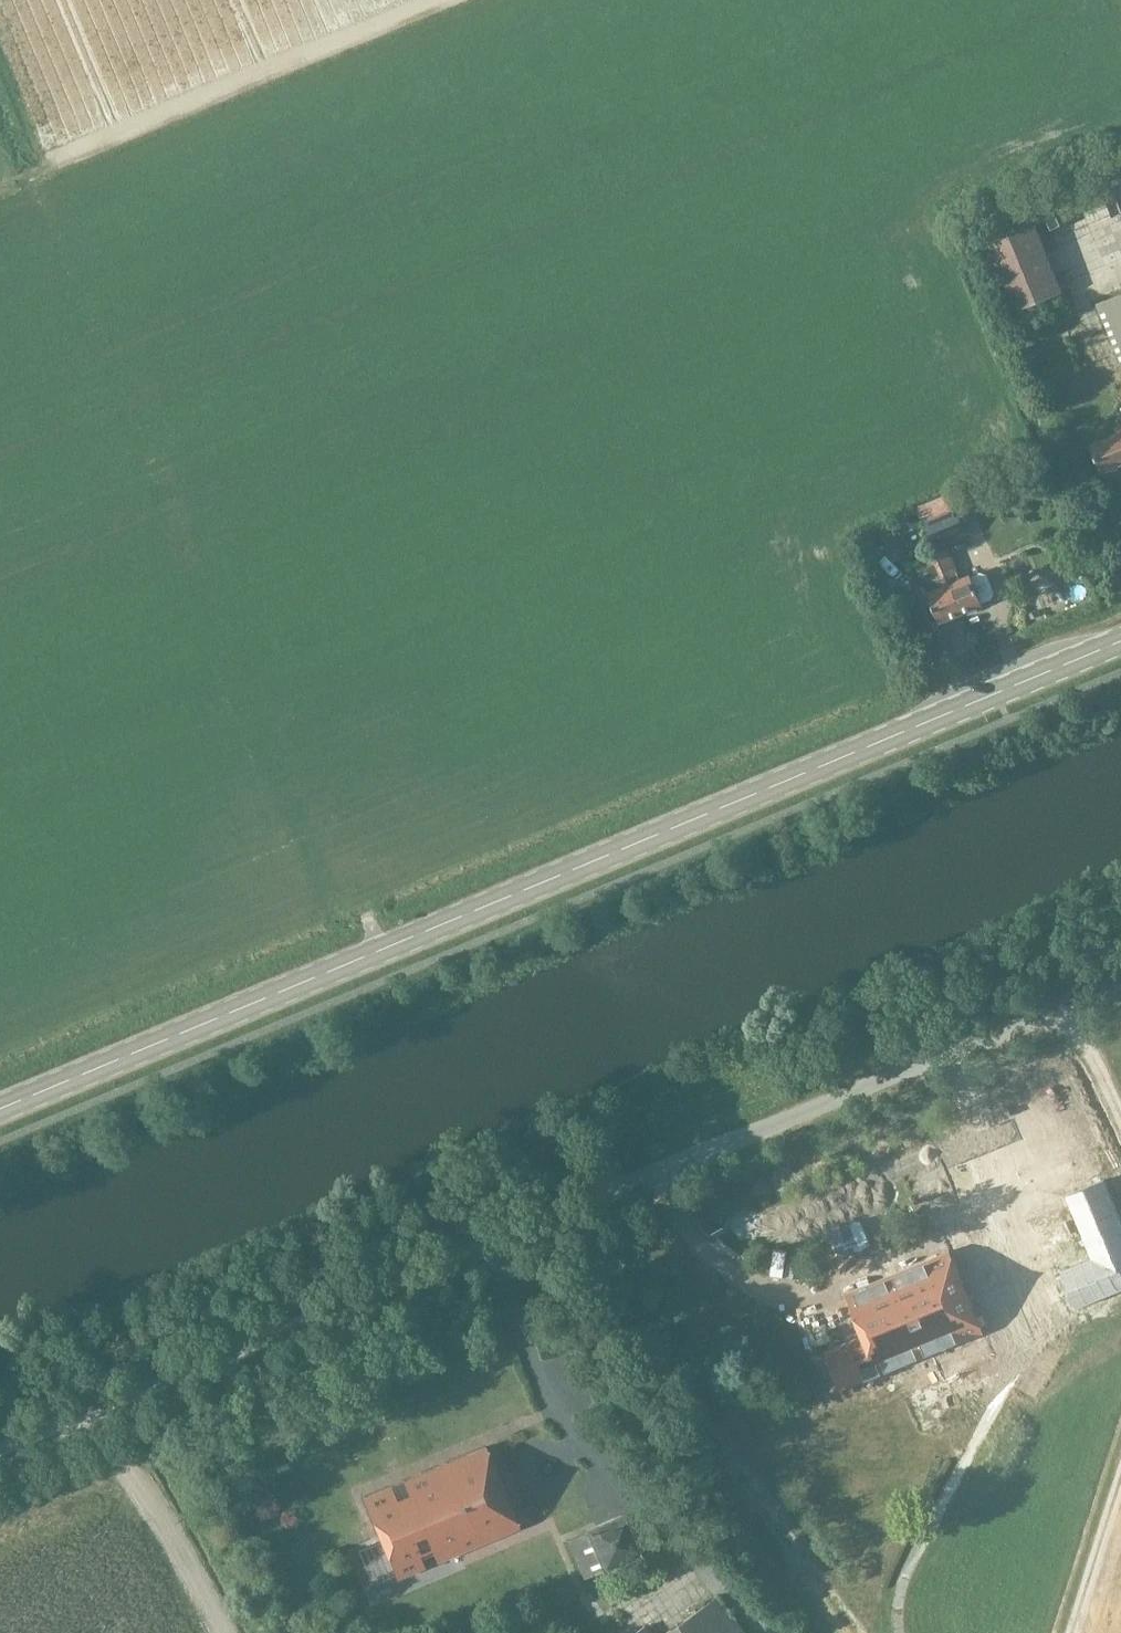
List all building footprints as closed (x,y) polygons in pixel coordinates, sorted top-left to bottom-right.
[(979,230),(1013,311),(1064,291),(1030,209),(979,230)] [(1097,302),(1120,361),(1120,292),(1097,302)] [(1116,426),(1118,430),(1090,443),(1101,470),(1120,461),(1120,424),(1116,426)] [(992,496),(987,484),(972,490),(978,502),(992,496)] [(908,511),(935,502),(932,492),(904,501),(908,511)] [(954,507),(923,520),(934,547),(966,534),(954,507)] [(919,527),(913,513),(901,517),(907,532),(919,527)] [(935,549),(933,550),(925,553),(930,565),(920,569),(930,591),(928,592),(940,621),(962,612),(940,561),(935,549)] [(940,561),(962,612),(983,603),(982,600),(992,596),(994,590),(987,573),(981,571),(971,575),(970,574),(961,578),(952,555),(940,561)] [(1045,603),(1077,595),(1069,565),(1048,571),(1048,569),(1018,577),(1021,589),(1040,584),(1045,603)] [(1060,1270),(1076,1308),(1120,1290),(1120,1221),(1104,1179),(1065,1195),(1086,1244),(1092,1242),(1097,1255),(1091,1257),(1060,1270)] [(1068,1266),(1049,1209),(1000,1226),(1025,1296),(1063,1282),(1059,1269),(1068,1266)] [(825,1353),(839,1386),(863,1376),(865,1381),(984,1331),(951,1249),(844,1293),(863,1336),(825,1353)] [(973,1410),(984,1405),(971,1374),(909,1399),(923,1431),(933,1427),(973,1410)] [(363,1498),(396,1579),(437,1562),(433,1552),(447,1546),(451,1556),(519,1527),(485,1447),(363,1498)] [(645,1552),(645,1551),(654,1548),(639,1508),(629,1513),(628,1511),(587,1528),(588,1530),(568,1539),(584,1577),(604,1568),(605,1569),(645,1552)] [(720,1594),(664,1632),(747,1632),(720,1594)] [(646,1623),(633,1632),(653,1632),(646,1623)]
